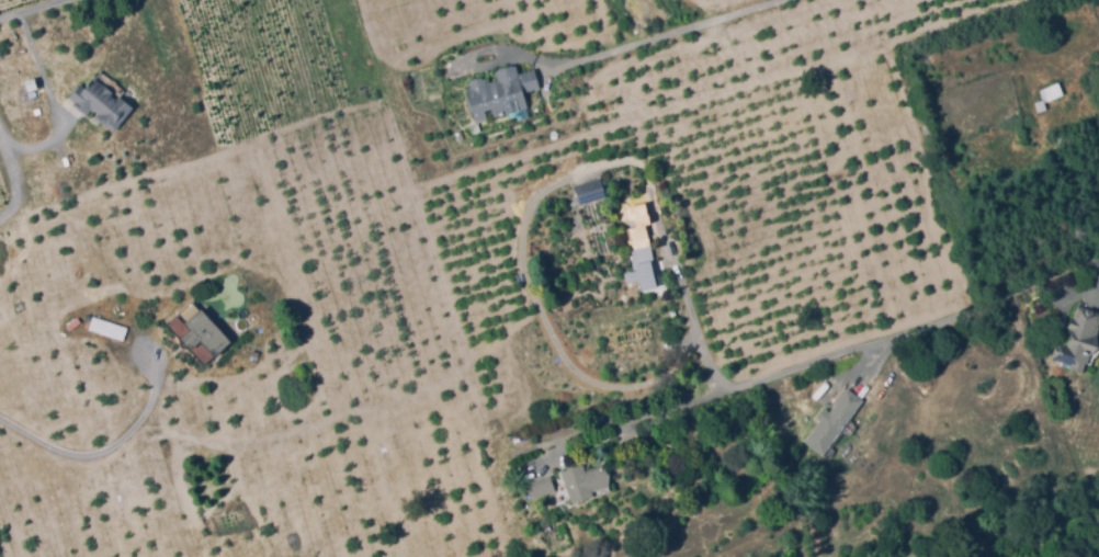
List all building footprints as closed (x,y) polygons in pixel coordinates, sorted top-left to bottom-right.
[(478,121),(467,89),(472,87),(471,83),(486,78),(488,83),(499,80),(496,71),(517,64),(520,73),(535,68),(542,87),(525,93),(529,105),(496,116),(492,107),(486,110),(488,116),(478,121)] [(26,79),(37,77),(41,88),(30,90),(26,79)] [(115,130),(97,115),(100,112),(92,105),(87,113),(76,103),(78,101),(71,95),(82,82),(87,86),(94,77),(113,92),(111,94),(118,100),(121,96),(134,107),(115,130)] [(1045,101),(1041,89),(1060,81),(1065,93),(1045,101)] [(576,185),(601,178),(608,195),(581,204),(576,185)] [(633,245),(626,204),(643,201),(650,241),(633,245)] [(637,265),(633,248),(650,243),(655,261),(637,265)] [(208,364),(169,325),(193,300),(233,340),(208,364)] [(1078,304),(1098,311),(1098,327),(1098,335),(1090,362),(1088,361),(1085,371),(1073,367),(1075,362),(1053,355),(1057,340),(1068,344),(1074,329),(1069,327),(1072,318),(1074,318),(1078,304)] [(86,329),(122,341),(126,328),(91,316),(86,329)] [(824,453),(806,440),(822,420),(819,418),(826,408),(830,411),(849,387),(865,399),(824,453)] [(575,502),(563,470),(585,463),(587,469),(603,463),(612,488),(575,502)] [(535,497),(531,482),(552,476),(556,489),(535,497)]
